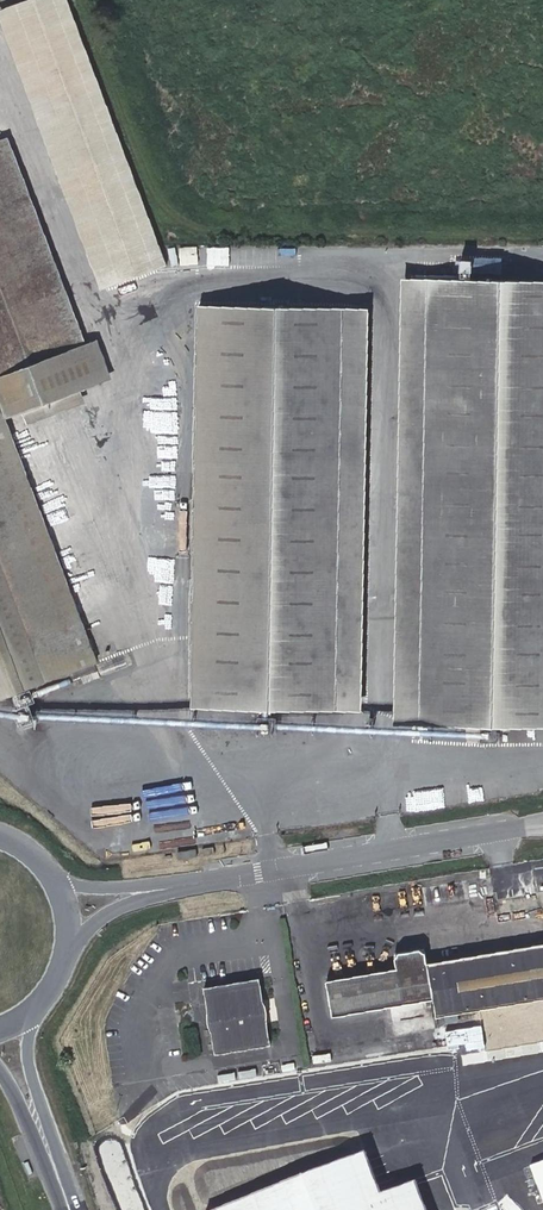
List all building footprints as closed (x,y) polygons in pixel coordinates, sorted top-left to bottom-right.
[(0,11),(0,25),(100,291),(169,267),(69,0),(29,0),(0,11)] [(102,383),(8,138),(0,142),(0,401),(7,418),(102,383)] [(403,281),(395,726),(542,728),(542,282),(403,281)] [(371,308),(200,305),(193,706),(363,713),(371,308)] [(97,663),(7,418),(0,401),(0,702),(97,663)] [(203,853),(204,860),(214,858),(217,858),(215,851),(203,853)] [(449,1018),(499,1009),(531,1004),(542,1002),(542,946),(428,966),(425,950),(393,956),(396,972),(324,984),(330,1020),(432,1002),(436,1020),(449,1018)] [(260,1011),(257,1004),(254,982),(195,991),(199,1013),(199,1015),(199,1025),(201,1031),(203,1035),(206,1058),(265,1048),(261,1026),(262,1018),(261,1015),(260,1011)] [(499,1009),(449,1018),(449,1025),(500,1016),(499,1009)] [(448,1041),(458,1041),(458,1045),(488,1043),(487,1027),(447,1030),(448,1041)] [(501,1044),(508,1058),(542,1044),(542,1028),(501,1044)] [(413,1182),(379,1195),(364,1156),(228,1209),(423,1209),(413,1182)] [(529,1166),(542,1203),(542,1161),(529,1166)]
